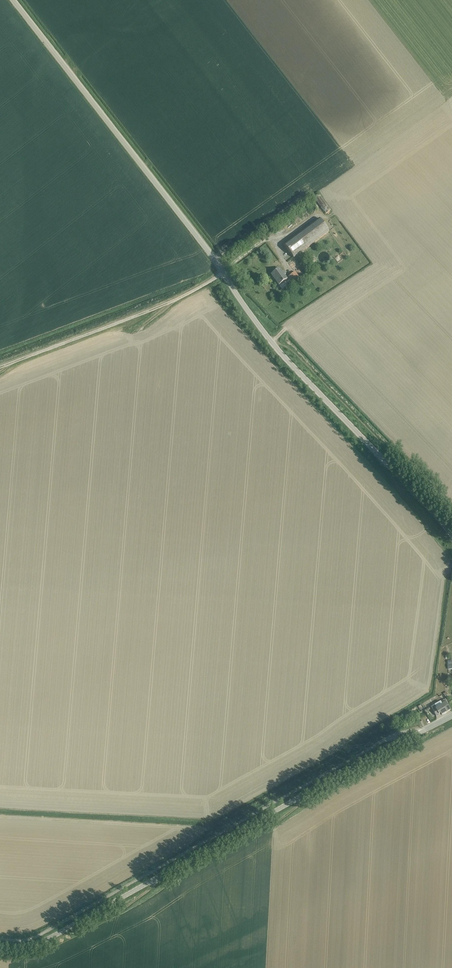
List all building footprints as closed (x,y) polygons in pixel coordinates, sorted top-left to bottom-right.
[(314,198),(325,214),(330,210),(319,195),(314,198)] [(302,224),(304,228),(320,217),(317,213),(302,224)] [(284,245),(293,258),(329,231),(319,218),(284,245)] [(271,274),(279,285),(287,279),(279,268),(271,274)] [(288,277),(292,282),(299,277),(295,272),(288,277)] [(445,699),(435,705),(431,707),(433,711),(436,716),(441,713),(442,715),(447,712),(451,710),(445,699)]
